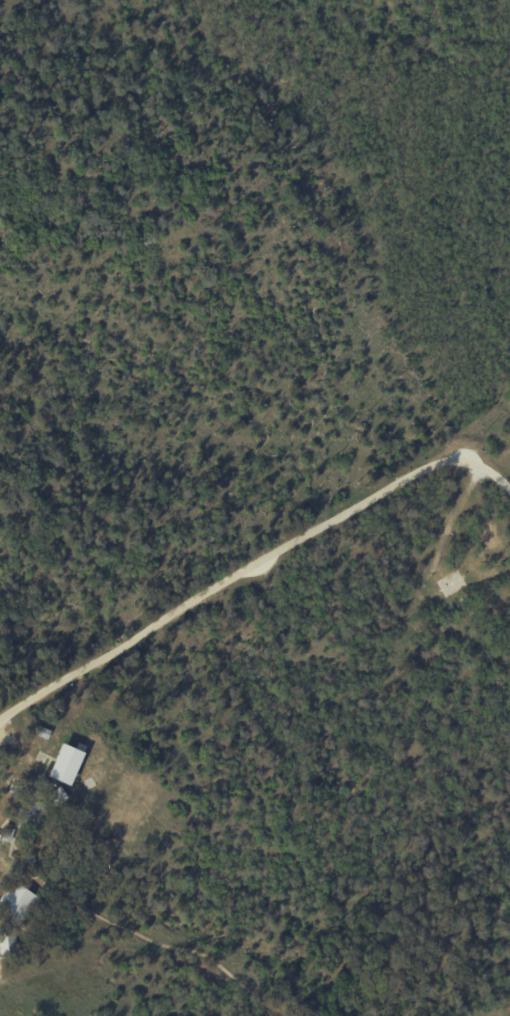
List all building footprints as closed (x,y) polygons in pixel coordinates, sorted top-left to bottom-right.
[(81,752),(59,743),(45,777),(68,786),(81,752)] [(10,843),(13,830),(4,827),(1,840),(10,843)] [(38,897),(12,880),(0,898),(0,910),(21,924),(38,897)] [(0,928),(0,954),(15,954),(15,927),(0,928)]
